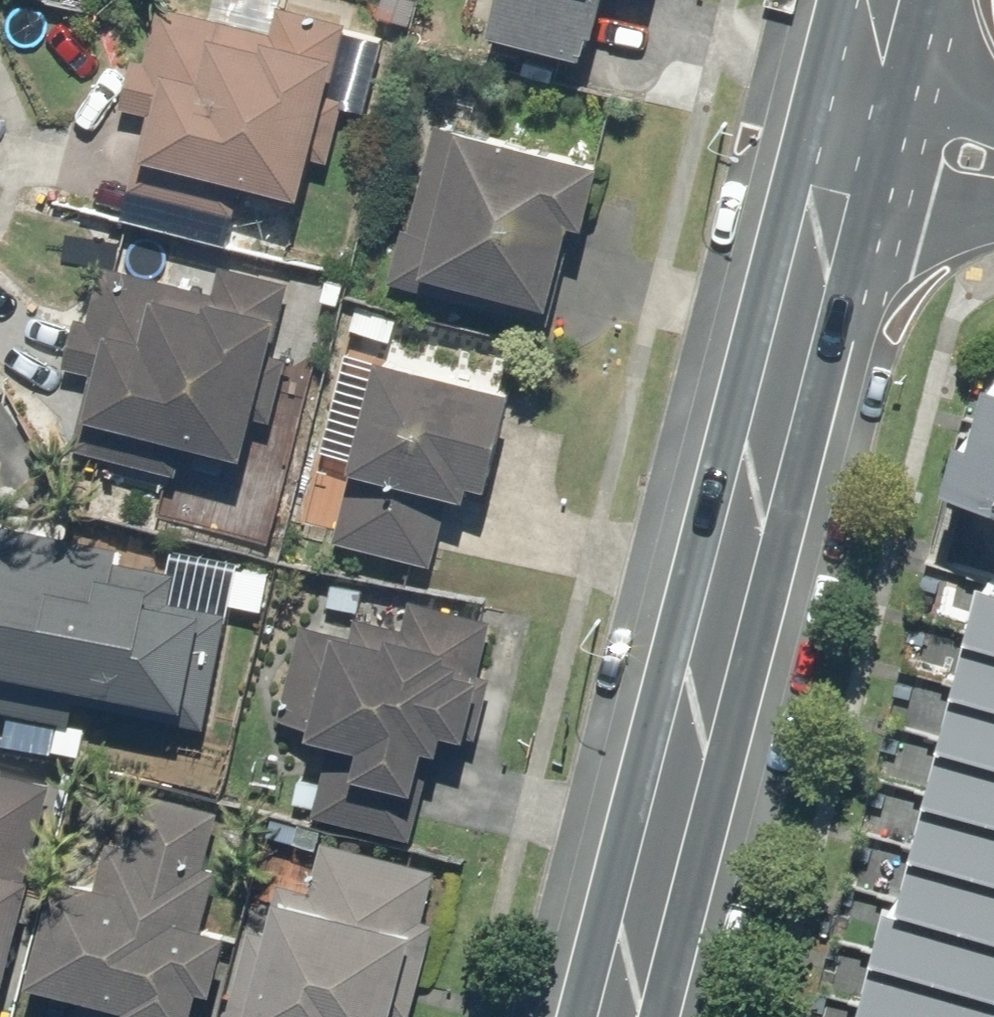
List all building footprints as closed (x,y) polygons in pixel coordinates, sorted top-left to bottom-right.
[(483,33),(578,56),(584,30),(591,32),(598,0),(491,0),(483,33)] [(146,113),(128,189),(231,214),(239,182),(296,196),(322,92),(327,93),(345,22),(275,5),(268,33),(158,6),(144,62),(131,59),(120,107),(146,113)] [(400,227),(387,284),(545,322),(569,223),(579,226),(595,163),(433,124),(408,229),(400,227)] [(256,416),(288,282),(218,266),(212,293),(100,266),(87,319),(74,316),(62,366),(90,372),(72,448),(175,473),(182,443),(238,456),(248,414),(256,416)] [(507,390),(375,358),(348,470),(351,471),(334,541),(429,564),(446,494),(461,498),(464,483),(483,488),(507,390)] [(993,502),(993,385),(982,382),(967,436),(954,432),(939,487),(993,502)] [(67,723),(71,700),(202,726),(225,611),(182,603),(181,609),(142,601),(145,584),(109,577),(115,547),(0,524),(0,710),(67,723)] [(975,579),(962,634),(993,642),(993,583),(975,579)] [(330,742),(312,814),(408,838),(430,752),(433,752),(438,733),(460,738),(490,621),(409,600),(402,630),(354,618),(349,636),(300,624),(276,719),(307,727),(305,735),(330,742)] [(949,685),(993,697),(993,648),(962,639),(949,685)] [(935,738),(993,754),(993,704),(948,691),(935,738)] [(923,793),(993,812),(993,762),(935,747),(923,793)] [(48,788),(0,775),(0,987),(30,876),(25,875),(48,788)] [(24,983),(121,1009),(119,1015),(128,1016),(186,1016),(194,989),(207,993),(223,935),(199,928),(214,870),(200,866),(215,811),(143,792),(128,847),(105,841),(92,886),(53,876),(24,983)] [(907,847),(993,870),(993,820),(920,800),(907,847)] [(247,929),(243,945),(245,945),(230,1005),(227,1004),(224,1016),(386,1016),(388,1012),(405,1016),(409,1016),(433,923),(420,919),(433,870),(321,841),(308,890),(276,882),(263,933),(247,929)] [(895,902),(993,928),(993,877),(908,854),(895,902)] [(869,952),(993,986),(993,936),(882,906),(869,952)] [(853,1016),(989,1016),(993,1000),(993,995),(868,960),(853,1016)]
